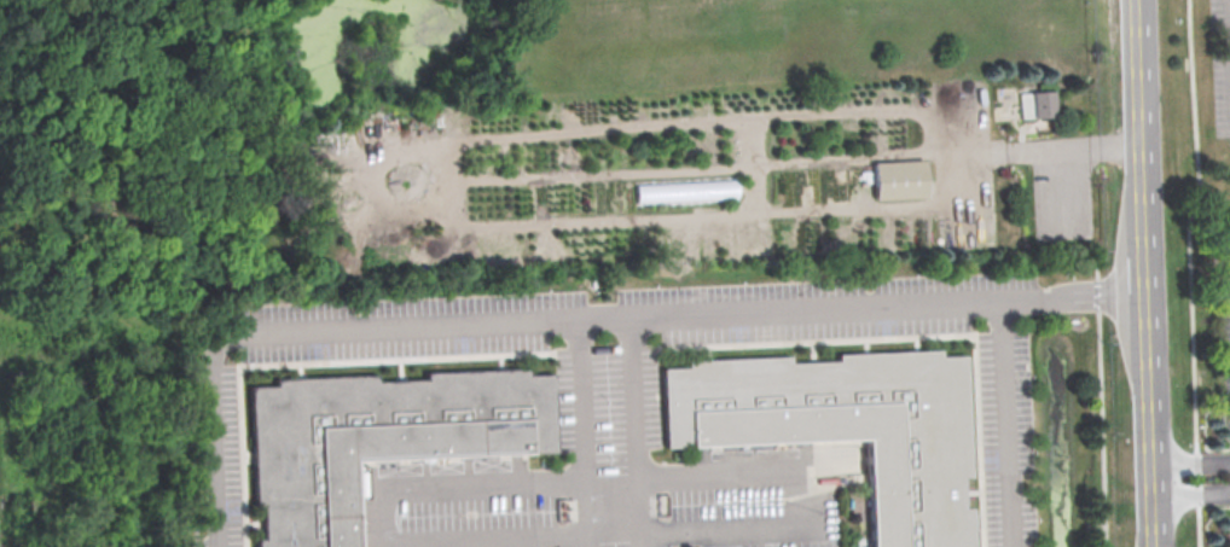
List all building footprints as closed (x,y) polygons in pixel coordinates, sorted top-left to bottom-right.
[(1054,90),(1020,91),(1021,118),(1054,117),(1054,90)] [(925,197),(924,160),(873,162),(874,199),(925,197)] [(866,437),(871,546),(972,546),(970,508),(962,508),(961,477),(969,476),(964,355),(940,356),(939,349),(837,354),(837,361),(789,362),(788,356),(686,361),(686,367),(662,368),(665,446),(866,437)] [(553,373),(527,374),(526,367),(424,372),(424,378),(377,380),(377,373),(274,378),(274,384),(249,385),(255,506),(262,505),(263,537),(256,537),(257,546),(358,546),(354,460),(555,450),(553,373)]
